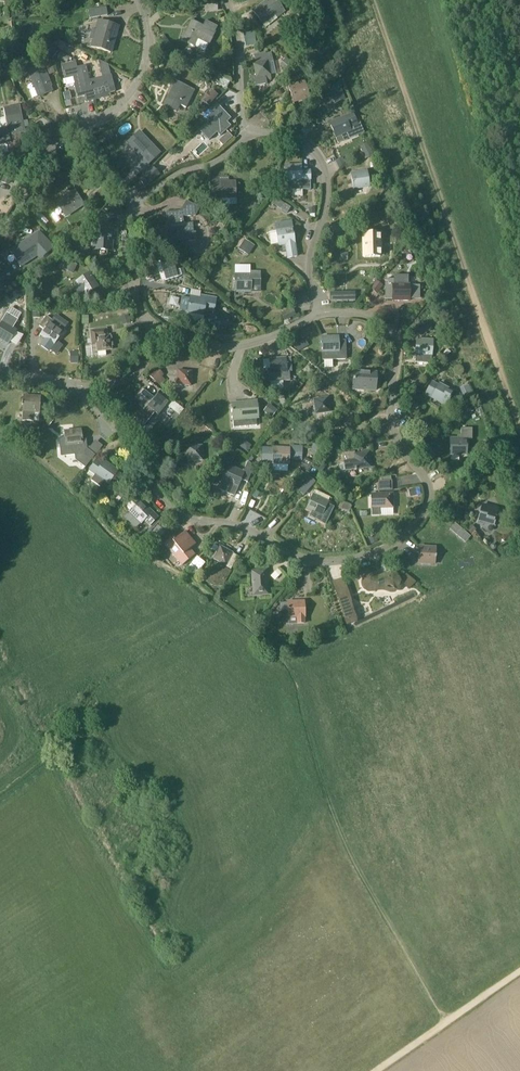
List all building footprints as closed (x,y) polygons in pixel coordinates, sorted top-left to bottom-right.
[(253,12),(263,24),(275,15),(277,17),(286,10),(278,0),(268,0),(253,12)] [(106,8),(88,11),(90,19),(108,15),(106,8)] [(118,27),(106,23),(99,21),(96,30),(93,30),(90,39),(93,40),(91,47),(98,49),(111,53),(118,27)] [(215,33),(191,21),(181,40),(194,47),(195,44),(196,45),(199,40),(200,41),(202,37),(210,41),(215,33)] [(255,38),(245,39),(246,48),(256,46),(255,38)] [(59,41),(51,45),(63,52),(66,46),(59,41)] [(49,46),(44,52),(52,59),(57,53),(49,46)] [(65,63),(68,57),(59,51),(56,57),(65,63)] [(208,60),(198,55),(193,63),(203,69),(208,60)] [(15,71),(28,66),(25,58),(12,63),(15,71)] [(286,58),(280,65),(287,71),(293,64),(286,58)] [(256,64),(254,65),(256,77),(253,77),(255,86),(267,83),(265,77),(271,76),(268,63),(267,62),(256,64)] [(91,84),(90,81),(86,66),(76,69),(75,63),(62,67),(65,79),(73,77),(75,85),(78,98),(84,96),(85,102),(95,100),(90,84),(91,84)] [(52,91),(42,66),(28,72),(34,88),(30,90),(33,98),(52,91)] [(227,88),(229,83),(230,81),(213,73),(210,80),(226,88),(227,88)] [(102,78),(90,81),(91,84),(90,84),(95,100),(100,99),(99,95),(115,91),(111,76),(102,78)] [(330,90),(335,103),(346,99),(341,88),(343,87),(340,80),(334,87),(330,90)] [(195,91),(176,81),(167,99),(186,108),(195,91)] [(305,83),(289,87),(293,102),(309,98),(305,83)] [(209,106),(218,95),(212,90),(210,93),(208,92),(204,97),(205,99),(203,101),(209,106)] [(194,113),(202,118),(208,111),(199,105),(194,113)] [(24,132),(23,128),(29,127),(27,121),(22,122),(20,115),(19,107),(4,110),(5,119),(7,127),(0,128),(0,137),(24,132)] [(220,136),(230,127),(226,123),(230,119),(219,107),(206,119),(210,122),(200,132),(209,141),(217,133),(220,136)] [(361,123),(358,125),(353,113),(330,123),(336,138),(351,132),(352,136),(356,135),(359,143),(367,140),(361,123)] [(4,136),(0,137),(0,155),(8,153),(23,150),(20,133),(24,132),(4,136)] [(147,141),(139,133),(131,140),(127,143),(140,157),(132,164),(139,172),(160,154),(148,141),(147,141)] [(368,142),(360,146),(365,159),(373,155),(368,142)] [(169,152),(162,159),(170,167),(177,159),(169,152)] [(168,166),(161,159),(149,172),(156,179),(168,166)] [(10,167),(5,165),(1,163),(0,166),(0,169),(3,170),(8,172),(10,167)] [(310,171),(301,172),(301,166),(285,166),(285,182),(301,181),(302,186),(310,186),(310,171)] [(369,171),(351,174),(353,190),(371,187),(369,171)] [(3,176),(1,182),(9,186),(12,179),(3,176)] [(235,199),(235,182),(229,183),(229,177),(212,177),(211,193),(219,193),(219,199),(235,199)] [(84,204),(74,189),(56,203),(66,217),(84,204)] [(291,208),(279,200),(275,198),(271,203),(275,205),(282,210),(287,213),(290,208),(291,208)] [(117,214),(116,201),(113,201),(110,205),(107,205),(107,206),(102,212),(102,214),(105,214),(117,214)] [(193,223),(183,224),(183,211),(166,212),(167,231),(177,231),(178,240),(187,239),(188,241),(196,241),(196,233),(193,233),(193,223)] [(68,229),(73,236),(81,231),(75,223),(68,229)] [(113,227),(95,226),(94,250),(111,251),(113,227)] [(292,228),(281,230),(276,231),(278,246),(282,245),(285,245),(286,252),(287,257),(297,255),(292,228)] [(88,232),(84,237),(92,240),(94,234),(88,232)] [(381,234),(365,235),(365,256),(381,256),(381,234)] [(76,243),(73,253),(86,259),(90,249),(89,248),(92,240),(84,237),(82,236),(78,244),(76,243)] [(32,237),(26,241),(26,242),(16,248),(23,259),(32,253),(33,254),(40,250),(32,237)] [(245,252),(249,255),(254,247),(244,241),(239,249),(244,253),(245,252)] [(132,255),(134,244),(125,242),(123,253),(132,255)] [(184,258),(177,252),(173,258),(180,263),(184,258)] [(77,264),(68,260),(64,269),(72,273),(77,264)] [(175,266),(163,270),(166,280),(178,276),(175,266)] [(260,287),(260,276),(260,271),(251,271),(251,275),(235,275),(235,291),(251,291),(251,286),(260,287)] [(98,287),(89,273),(76,282),(85,296),(98,287)] [(386,279),(385,279),(385,299),(392,299),(392,301),(409,301),(409,299),(421,299),(421,298),(419,298),(419,286),(409,286),(409,284),(394,284),(394,280),(386,280),(386,279)] [(376,283),(371,289),(376,293),(382,287),(376,283)] [(191,295),(188,313),(204,316),(204,310),(215,312),(217,298),(200,295),(200,297),(191,295)] [(6,313),(1,322),(2,322),(0,326),(0,339),(8,344),(16,330),(13,328),(18,320),(6,313)] [(46,339),(41,346),(49,351),(63,332),(50,322),(52,319),(47,315),(39,326),(44,330),(41,335),(46,339)] [(82,316),(82,326),(88,326),(88,320),(94,320),(94,315),(90,315),(90,316),(82,316)] [(95,329),(88,330),(90,346),(97,345),(98,356),(106,355),(105,350),(111,350),(111,346),(114,346),(113,339),(110,340),(109,336),(107,336),(106,329),(95,331),(95,329)] [(441,345),(443,344),(447,343),(444,336),(438,338),(441,345)] [(338,337),(322,337),(323,360),(346,360),(346,340),(338,340),(338,337)] [(432,341),(416,340),(415,362),(431,363),(432,341)] [(301,343),(294,346),(297,352),(304,349),(301,343)] [(259,363),(255,359),(251,365),(255,368),(259,363)] [(286,359),(269,360),(270,375),(267,375),(268,383),(280,382),(280,375),(287,374),(286,372),(292,372),(291,361),(286,361),(286,359)] [(162,377),(164,375),(157,367),(149,375),(160,387),(166,381),(162,377)] [(192,372),(178,370),(177,385),(191,386),(192,372)] [(376,374),(353,373),(352,390),(375,391),(376,374)] [(319,380),(314,387),(320,392),(325,385),(319,380)] [(453,392),(439,384),(432,381),(425,394),(446,406),(453,392)] [(471,393),(468,385),(458,389),(461,397),(471,393)] [(168,403),(157,394),(154,398),(142,389),(136,397),(141,402),(139,405),(142,408),(134,418),(144,426),(154,413),(158,416),(168,403)] [(40,397),(24,396),(22,412),(23,412),(22,421),(38,422),(40,397)] [(328,398),(321,399),(314,400),(316,414),(323,413),(330,412),(328,398)] [(256,402),(231,404),(232,410),(233,420),(257,418),(256,402)] [(277,410),(269,404),(263,412),(272,418),(277,410)] [(179,416),(175,412),(171,418),(175,421),(179,416)] [(186,412),(181,418),(184,421),(189,414),(186,412)] [(49,415),(43,422),(49,427),(54,420),(49,415)] [(472,440),(472,428),(461,428),(461,436),(457,436),(457,439),(450,439),(450,455),(466,455),(466,440),(472,440)] [(65,442),(60,442),(61,458),(75,457),(76,462),(85,469),(95,456),(88,450),(85,441),(82,442),(81,430),(64,431),(65,442)] [(152,440),(143,443),(147,451),(155,448),(152,440)] [(484,459),(494,448),(484,440),(475,451),(484,459)] [(325,448),(317,441),(311,448),(312,449),(309,452),(317,458),(325,448)] [(201,446),(187,447),(188,461),(202,460),(201,446)] [(273,448),(262,447),(261,462),(272,462),(272,463),(272,471),(288,472),(288,464),(289,460),(302,461),(302,447),(289,446),(289,448),(273,448)] [(235,454),(227,450),(224,459),(232,462),(235,454)] [(368,453),(356,455),(355,451),(346,453),(347,460),(343,460),(345,471),(370,467),(368,453)] [(321,459),(315,469),(321,473),(327,463),(321,459)] [(104,462),(102,465),(96,461),(90,471),(108,484),(117,471),(104,462)] [(241,480),(247,483),(254,467),(247,462),(243,472),(229,466),(218,490),(234,497),(241,480)] [(307,480),(311,475),(307,472),(303,476),(307,480)] [(315,482),(310,477),(299,490),(304,494),(315,482)] [(213,489),(203,485),(200,493),(210,497),(213,489)] [(410,497),(419,495),(417,488),(408,491),(410,497)] [(117,494),(112,490),(109,493),(104,498),(110,503),(117,494)] [(461,501),(463,494),(456,493),(454,499),(461,501)] [(119,494),(114,500),(117,503),(123,497),(119,494)] [(392,494),(378,494),(371,494),(371,516),(380,516),(379,509),(393,508),(392,494)] [(328,502),(313,495),(306,509),(321,517),(328,502)] [(348,512),(352,505),(342,500),(339,507),(348,512)] [(125,509),(129,512),(124,517),(136,528),(144,520),(149,525),(157,518),(140,501),(136,505),(132,502),(130,502),(125,506),(125,509)] [(498,510),(482,505),(478,521),(494,525),(498,510)] [(229,506),(225,519),(234,522),(239,510),(229,506)] [(258,529),(264,517),(248,508),(241,520),(258,529)] [(476,530),(471,525),(467,530),(472,535),(476,530)] [(455,535),(461,540),(467,533),(461,528),(455,535)] [(144,530),(137,536),(141,541),(148,534),(144,530)] [(152,532),(146,539),(155,545),(160,539),(152,532)] [(195,545),(185,532),(175,540),(172,537),(164,543),(182,566),(194,556),(189,550),(195,545)] [(375,537),(369,539),(372,545),(378,543),(375,537)] [(238,557),(232,553),(220,547),(212,559),(230,570),(238,557)] [(435,548),(419,547),(418,563),(434,564),(435,548)] [(188,567),(192,570),(191,569),(188,574),(194,578),(196,574),(205,564),(197,557),(188,567)] [(278,569),(270,577),(274,581),(282,573),(278,569)] [(266,571),(252,572),(254,596),(268,594),(266,571)] [(399,577),(398,575),(396,574),(395,573),(393,573),(391,573),(389,573),(387,573),(382,575),(380,576),(379,576),(378,576),(377,576),(375,576),(373,575),(372,575),(370,575),(368,575),(366,575),(365,576),(363,577),(362,579),(362,581),(361,583),(361,584),(361,586),(362,588),(363,590),(364,591),(366,592),(368,593),(369,593),(371,593),(375,592),(378,592),(380,591),(382,591),(384,592),(386,592),(388,593),(389,594),(391,594),(393,594),(395,593),(397,591),(399,590),(400,589),(401,587),(401,586),(402,584),(401,582),(401,580),(400,578),(399,577)] [(411,588),(415,580),(406,576),(403,584),(411,588)] [(343,577),(333,580),(339,598),(349,594),(343,577)] [(304,602),(288,602),(288,603),(288,610),(288,618),(296,618),(296,623),(304,623),(304,617),(304,602)]
